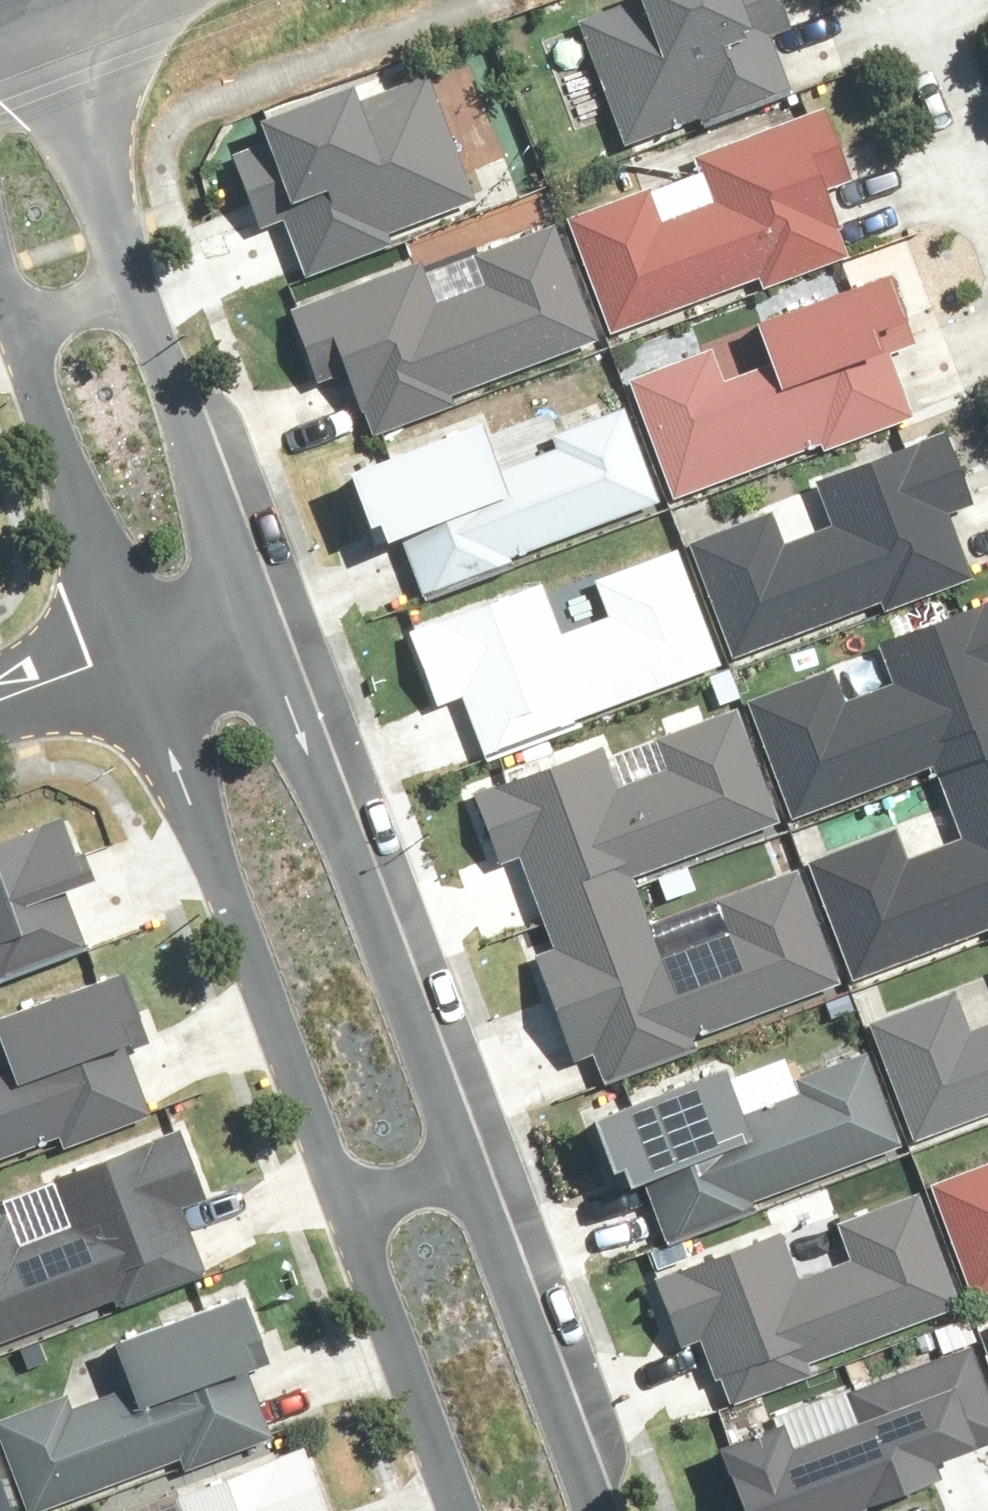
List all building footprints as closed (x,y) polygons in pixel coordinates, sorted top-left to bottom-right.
[(806,94),(784,33),(799,27),(789,0),(629,0),(590,14),(637,145),(722,113),(726,123),(806,94)] [(490,199),(445,78),(382,102),(376,86),(279,123),(310,206),(293,213),(313,266),(490,199)] [(711,155),(716,169),(582,220),(625,334),(775,278),(778,285),(862,254),(839,191),(865,181),(838,107),(711,155)] [(435,264),(302,313),(327,381),(357,370),(377,426),(608,341),(566,226),(490,254),(501,286),(450,305),(435,264)] [(789,369),(744,385),(731,349),(645,380),(688,499),(924,413),(902,355),(935,343),(913,283),(776,332),(789,369)] [(391,530),(402,526),(432,603),(672,508),(635,415),(566,439),(570,449),(518,467),(499,421),(368,473),(391,530)] [(962,439),(926,453),(923,445),(841,481),(861,527),(796,551),(783,515),(703,544),(744,656),(893,601),(898,612),(986,573),(961,516),(987,506),(987,504),(962,439)] [(479,701),(503,763),(600,726),(596,714),(733,663),(691,552),(609,582),(623,618),(574,637),(555,587),(425,635),(454,711),(479,701)] [(896,647),(912,687),(859,708),(846,675),(763,708),(808,818),(944,763),(975,839),(926,858),(913,826),(822,863),(868,977),(987,929),(987,609),(896,647)] [(793,823),(748,707),(669,738),(680,767),(630,786),(617,745),(486,787),(514,867),(536,859),(567,949),(544,957),(582,1067),(606,1058),(616,1088),(713,1047),(708,1034),(851,987),(813,870),(727,898),(737,931),(674,952),(651,878),(793,823)] [(101,950),(79,890),(110,879),(88,818),(0,850),(0,985),(101,950)] [(145,972),(0,1025),(0,1032),(10,1060),(0,1063),(0,1165),(67,1140),(73,1155),(174,1118),(169,1103),(191,1095),(145,972)] [(885,1025),(923,1142),(987,1120),(987,1029),(978,1033),(966,998),(885,1025)] [(747,1069),(615,1123),(636,1174),(647,1169),(680,1251),(921,1152),(881,1054),(809,1083),(815,1097),(767,1117),(747,1069)] [(0,1226),(0,1326),(124,1280),(130,1295),(217,1263),(193,1198),(221,1188),(197,1123),(62,1173),(77,1214),(15,1237),(9,1223),(0,1226)] [(945,1185),(984,1295),(987,1293),(987,1170),(945,1185)] [(719,1341),(743,1406),(825,1375),(821,1365),(971,1309),(930,1201),(851,1231),(863,1263),(808,1283),(790,1235),(669,1281),(695,1350),(719,1341)] [(80,1395),(12,1419),(43,1508),(194,1455),(199,1470),(287,1439),(264,1374),(293,1364),(270,1299),(134,1347),(148,1387),(85,1410),(80,1395)] [(968,1484),(961,1464),(987,1455),(987,1349),(863,1391),(874,1425),(812,1446),(807,1429),(746,1449),(767,1510),(861,1510),(890,1501),(893,1509),(968,1484)] [(318,1451),(186,1500),(190,1510),(340,1510),(318,1451)] [(15,1506),(0,1461),(0,1510),(15,1506)]
